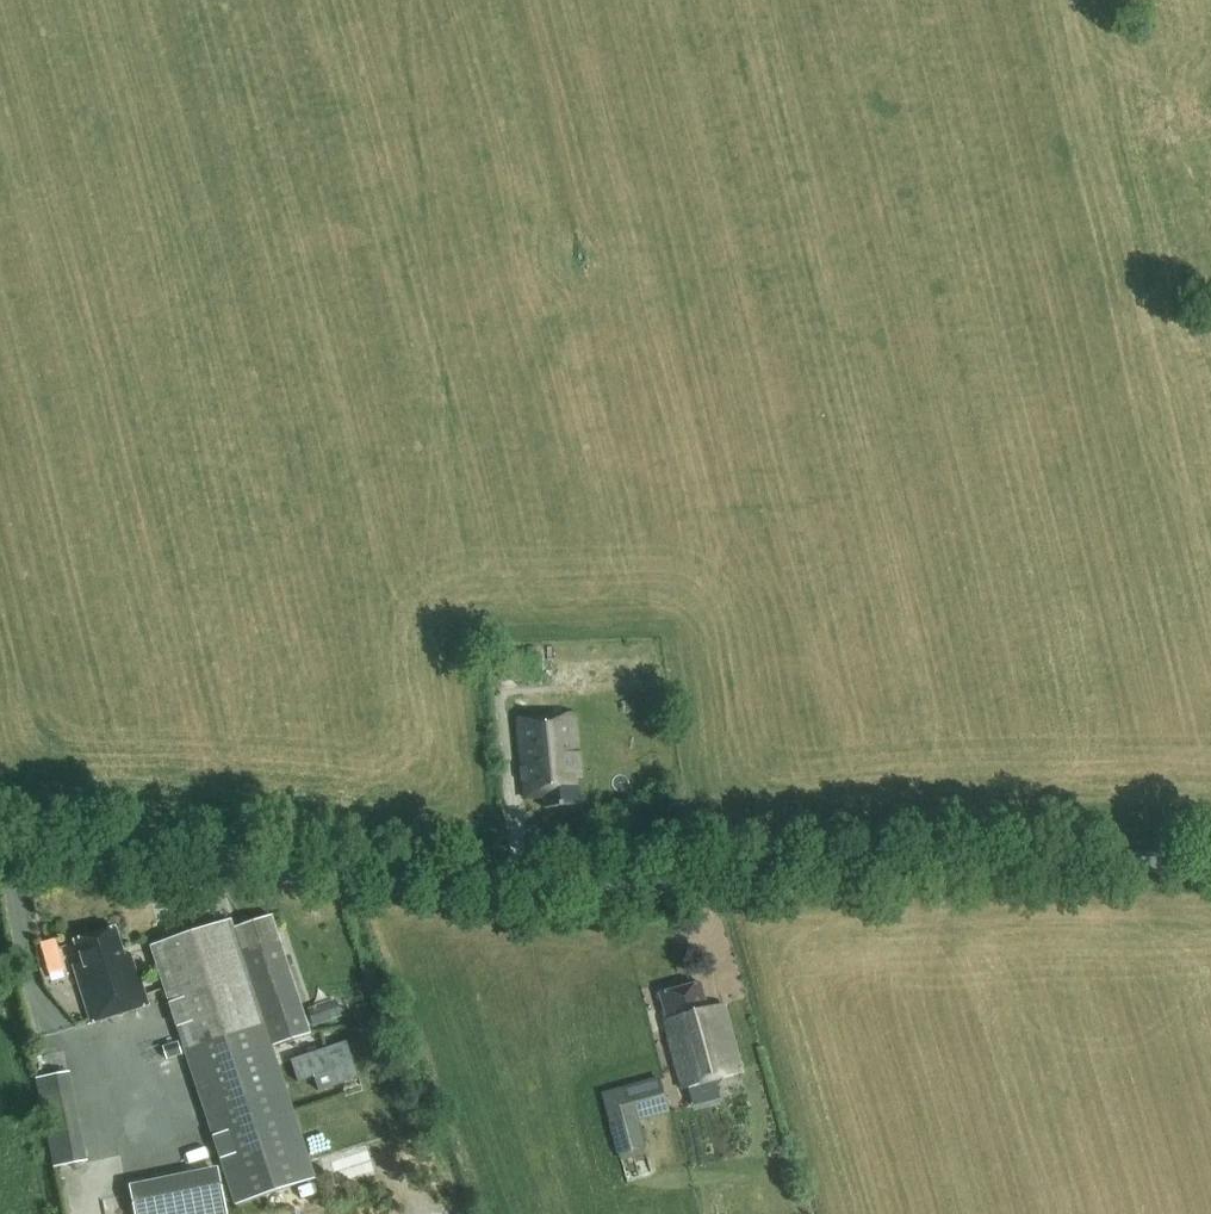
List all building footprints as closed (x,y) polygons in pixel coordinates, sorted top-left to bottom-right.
[(575,714),(518,720),(522,768),(526,768),(527,779),(524,779),(525,798),(544,796),(545,808),(581,804),(578,777),(581,777),(575,714)] [(150,945),(235,1204),(316,1177),(273,1045),(311,1032),(272,915),(235,927),(232,918),(150,945)] [(90,1022),(145,1006),(130,953),(124,955),(116,928),(75,941),(82,964),(74,966),(90,1022)] [(58,936),(45,938),(49,965),(62,963),(58,936)] [(683,1089),(743,1073),(724,1004),(707,1009),(701,984),(660,995),(667,1019),(664,1020),(683,1089)] [(337,1000),(310,1010),(317,1028),(343,1018),(337,1000)] [(70,1072),(36,1078),(41,1102),(74,1095),(70,1072)] [(660,1079),(624,1088),(603,1093),(619,1154),(645,1148),(638,1120),(668,1112),(660,1079)] [(51,1154),(54,1168),(88,1161),(85,1147),(51,1154)] [(131,1189),(136,1213),(228,1213),(219,1172),(131,1189)]
